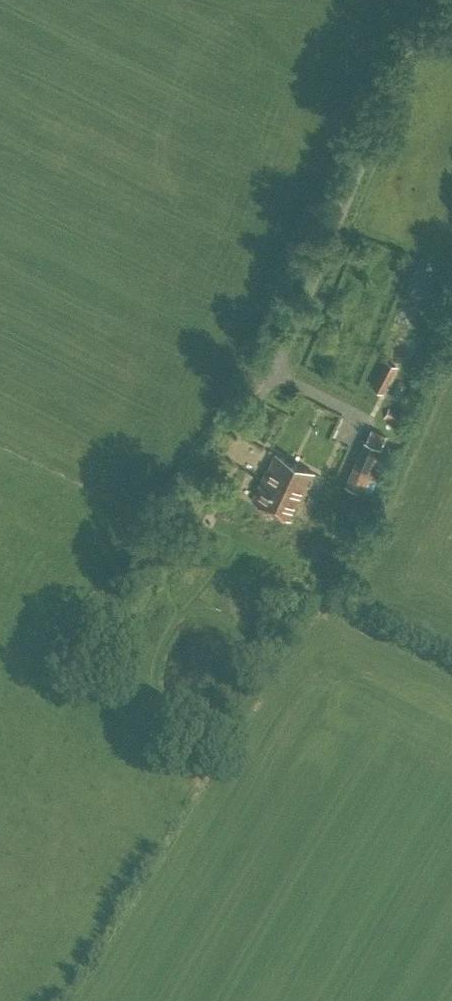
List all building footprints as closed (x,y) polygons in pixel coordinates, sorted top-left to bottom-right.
[(384,394),(399,366),(385,359),(371,387),(384,394)] [(397,424),(397,423),(402,411),(391,406),(385,418),(397,424)] [(370,497),(389,452),(363,441),(344,486),(370,497)] [(313,473),(275,454),(266,473),(265,473),(251,501),(289,520),(313,473)]
